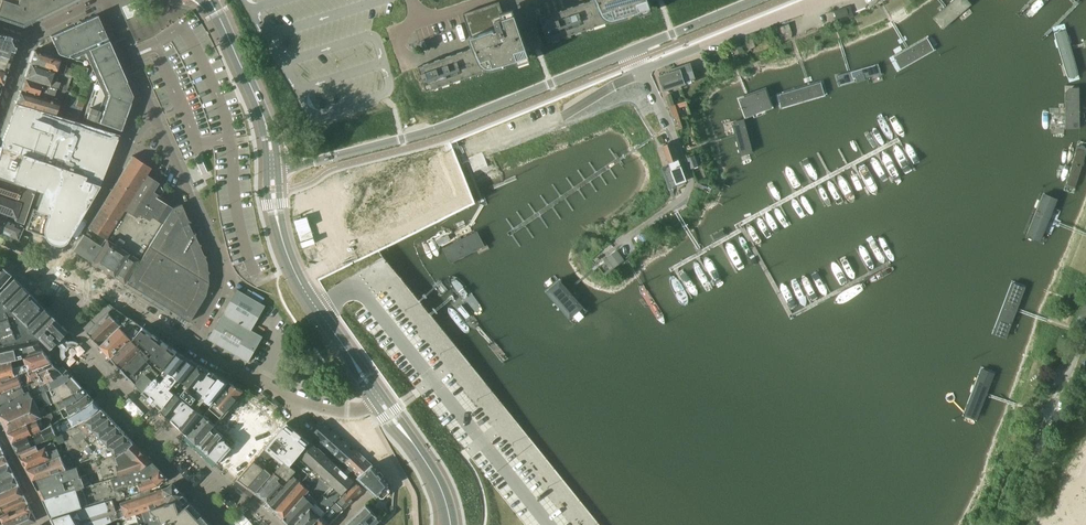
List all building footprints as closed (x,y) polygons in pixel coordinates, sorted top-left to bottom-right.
[(23,24),(71,0),(0,0),(0,16),(23,24)] [(652,7),(649,0),(592,0),(540,18),(548,42),(652,7)] [(966,1),(966,0),(939,0),(926,10),(935,23),(966,1)] [(427,91),(530,56),(522,32),(520,33),(516,20),(507,23),(499,1),(463,14),(475,47),(418,67),(427,91)] [(846,7),(835,11),(838,19),(847,15),(848,15),(846,7)] [(108,37),(97,14),(50,35),(58,53),(59,54),(69,57),(69,56),(94,65),(90,76),(97,78),(84,117),(121,130),(133,95),(109,40),(108,40),(107,37),(108,37)] [(789,23),(776,28),(780,42),(791,38),(792,33),(789,23)] [(10,59),(11,59),(18,39),(11,37),(0,33),(0,55),(10,59)] [(897,74),(936,52),(928,37),(889,59),(897,74)] [(730,41),(735,54),(744,51),(739,38),(730,41)] [(752,38),(747,41),(750,48),(755,46),(752,38)] [(34,51),(31,61),(57,69),(60,59),(37,52),(34,51)] [(7,70),(10,59),(0,55),(0,68),(7,70)] [(72,74),(64,71),(57,69),(31,61),(30,63),(25,76),(67,90),(72,76),(72,74)] [(663,89),(684,82),(695,78),(690,63),(674,68),(675,71),(659,77),(663,89)] [(66,67),(64,71),(73,74),(72,76),(84,80),(86,74),(88,70),(88,69),(78,65),(75,70),(66,67)] [(833,91),(880,74),(876,65),(830,81),(833,91)] [(781,104),(827,87),(822,73),(776,90),(781,104)] [(21,88),(70,104),(71,103),(76,105),(77,102),(79,95),(67,91),(67,90),(25,76),(21,88)] [(744,119),(774,109),(766,87),(737,98),(744,119)] [(1070,87),(1071,131),(1085,130),(1085,107),(1085,87),(1070,87)] [(73,120),(73,119),(78,121),(83,107),(76,105),(71,103),(70,104),(21,88),(16,101),(61,117),(73,120)] [(671,93),(665,95),(668,106),(674,104),(674,102),(671,93)] [(77,102),(76,105),(83,107),(86,99),(78,97),(77,102)] [(34,190),(39,192),(35,206),(33,205),(26,228),(41,234),(42,235),(43,236),(44,236),(44,237),(45,239),(47,240),(47,241),(48,242),(50,243),(54,244),(56,245),(57,245),(59,245),(60,245),(61,244),(63,244),(63,243),(64,243),(66,242),(73,229),(99,185),(119,133),(78,121),(73,119),(73,120),(61,117),(16,101),(8,123),(2,140),(6,142),(4,147),(0,146),(0,147),(0,178),(34,190)] [(674,104),(668,106),(672,116),(675,115),(678,124),(679,126),(676,127),(677,129),(679,128),(682,128),(679,118),(678,114),(675,104),(674,104)] [(722,125),(731,158),(744,155),(735,122),(722,125)] [(670,167),(676,183),(686,179),(672,142),(663,146),(666,155),(670,167)] [(395,168),(375,176),(395,225),(462,198),(455,181),(440,159),(437,160),(434,152),(415,159),(414,155),(393,163),(395,168)] [(151,167),(133,155),(87,227),(83,233),(72,249),(92,262),(147,175),(146,174),(151,167)] [(698,166),(694,155),(687,157),(691,169),(698,166)] [(203,174),(208,172),(202,159),(197,162),(203,174)] [(147,175),(92,262),(107,272),(123,282),(139,259),(138,258),(161,223),(162,222),(162,223),(172,208),(172,207),(164,202),(166,199),(160,195),(163,190),(159,182),(147,175)] [(2,224),(4,220),(6,215),(14,218),(14,220),(22,224),(34,190),(0,178),(0,224),(2,224)] [(35,206),(39,192),(34,190),(22,224),(14,220),(14,218),(6,215),(4,220),(23,227),(26,228),(33,205),(35,206)] [(1052,198),(1035,242),(1047,246),(1064,203),(1052,198)] [(147,245),(149,246),(126,283),(189,322),(205,295),(208,283),(209,282),(208,282),(207,272),(207,262),(181,203),(172,208),(162,223),(162,222),(161,223),(147,245)] [(468,215),(438,236),(444,243),(473,222),(468,215)] [(2,224),(0,227),(0,230),(18,238),(23,227),(4,220),(2,224)] [(636,236),(641,242),(651,235),(646,228),(636,236)] [(610,247),(617,239),(613,236),(606,243),(610,247)] [(624,259),(617,250),(606,258),(607,259),(598,265),(606,275),(614,269),(613,267),(624,259)] [(13,275),(3,267),(1,268),(0,267),(0,289),(13,275)] [(40,337),(52,347),(57,343),(65,336),(69,331),(16,277),(0,293),(0,346),(40,337)] [(590,312),(559,278),(544,292),(574,326),(590,312)] [(1021,285),(1002,339),(1017,344),(1035,290),(1021,285)] [(263,336),(251,329),(265,305),(238,289),(209,339),(248,361),(263,336)] [(122,324),(123,325),(129,317),(114,306),(88,332),(100,345),(122,324)] [(136,322),(129,317),(123,325),(122,324),(100,345),(111,357),(120,349),(134,335),(142,327),(136,322)] [(164,366),(177,351),(142,327),(134,335),(146,346),(143,349),(149,355),(156,362),(158,361),(164,366)] [(120,349),(111,357),(122,369),(131,360),(143,349),(146,346),(134,335),(120,349)] [(69,340),(65,336),(57,343),(62,348),(61,349),(60,352),(61,354),(62,357),(63,358),(67,355),(66,353),(66,351),(66,350),(66,348),(67,347),(69,345),(70,345),(73,344),(74,345),(76,346),(79,343),(78,342),(76,340),(73,340),(71,340),(69,340)] [(11,360),(23,357),(45,351),(39,343),(0,351),(0,363),(11,360)] [(131,360),(122,369),(130,377),(146,360),(150,356),(149,355),(143,349),(131,360)] [(57,357),(52,360),(45,351),(23,357),(26,364),(30,370),(30,372),(25,373),(28,381),(40,377),(43,384),(63,373),(59,368),(63,365),(57,357)] [(194,369),(198,364),(177,351),(164,366),(161,370),(159,373),(158,374),(157,376),(176,391),(184,381),(191,373),(194,369)] [(150,356),(146,360),(153,367),(155,365),(161,370),(164,366),(158,361),(156,362),(150,356)] [(14,368),(26,364),(23,357),(11,360),(14,368)] [(0,363),(0,382),(19,374),(30,370),(26,364),(14,368),(11,360),(0,363)] [(146,360),(130,377),(136,384),(152,368),(158,374),(159,373),(161,370),(155,365),(153,367),(146,360)] [(194,369),(184,381),(176,391),(186,399),(209,370),(198,364),(194,369)] [(143,391),(157,376),(158,374),(152,368),(136,384),(143,391)] [(40,377),(28,381),(29,382),(32,389),(29,390),(31,394),(33,398),(41,395),(56,388),(64,385),(74,377),(73,376),(67,369),(67,370),(63,373),(43,384),(40,377)] [(289,377),(301,382),(305,374),(292,369),(289,377)] [(23,383),(23,384),(29,382),(28,381),(25,373),(30,372),(30,370),(19,374),(0,382),(0,392),(23,383)] [(209,370),(186,399),(195,406),(219,376),(209,370)] [(992,372),(974,421),(988,426),(1006,377),(992,372)] [(153,402),(161,410),(176,391),(157,376),(143,391),(153,402)] [(219,376),(195,406),(204,414),(210,407),(230,382),(223,378),(219,376)] [(82,386),(76,380),(74,377),(64,385),(56,388),(58,393),(52,396),(55,402),(58,401),(75,393),(82,386)] [(0,392),(0,404),(26,392),(29,390),(32,389),(29,382),(23,384),(23,383),(0,392)] [(230,382),(210,407),(221,416),(244,390),(230,382)] [(75,393),(58,401),(61,409),(81,399),(88,392),(83,386),(82,386),(75,393)] [(0,414),(0,416),(9,434),(48,415),(45,405),(39,408),(36,402),(43,399),(46,406),(55,402),(52,396),(58,393),(56,388),(41,395),(33,398),(0,414)] [(33,398),(29,390),(26,392),(0,404),(0,414),(33,398)] [(221,416),(211,426),(217,431),(221,435),(220,437),(231,446),(218,461),(219,462),(219,461),(228,469),(228,470),(238,478),(266,447),(287,421),(268,405),(244,390),(221,416)] [(170,418),(188,435),(204,414),(195,406),(186,399),(176,391),(161,410),(170,418)] [(93,398),(88,392),(81,399),(61,409),(60,409),(62,412),(65,417),(70,415),(89,405),(94,399),(94,398),(93,398)] [(61,426),(63,431),(76,425),(94,415),(102,408),(102,407),(94,399),(91,402),(89,405),(70,415),(73,420),(70,421),(69,419),(63,422),(64,424),(61,426)] [(210,407),(204,414),(188,435),(196,443),(211,426),(221,416),(210,407)] [(133,441),(102,408),(94,415),(76,425),(54,435),(52,442),(60,456),(67,453),(74,467),(115,452),(123,449),(133,441)] [(21,428),(9,434),(13,442),(13,443),(14,443),(52,423),(51,422),(53,416),(54,416),(52,413),(48,415),(41,418),(34,422),(21,428)] [(18,452),(19,452),(19,453),(54,435),(63,431),(61,426),(59,420),(52,423),(14,443),(18,452)] [(293,461),(310,441),(310,440),(288,421),(266,447),(275,455),(284,463),(285,461),(290,465),(293,461)] [(323,422),(312,434),(321,443),(323,444),(335,431),(333,430),(330,426),(324,421),(323,422)] [(196,443),(198,444),(202,448),(217,431),(211,426),(196,443)] [(217,431),(202,448),(210,455),(211,455),(218,461),(231,446),(220,437),(221,435),(217,431)] [(335,431),(323,444),(332,452),(334,453),(345,440),(344,439),(335,431)] [(1041,434),(1033,453),(1037,454),(1038,451),(1045,436),(1041,434)] [(19,453),(21,457),(22,458),(52,442),(54,435),(19,453)] [(1044,457),(1051,438),(1045,436),(1038,451),(1037,454),(1044,457)] [(345,440),(334,453),(343,462),(344,463),(356,450),(354,449),(345,440)] [(167,478),(168,478),(150,459),(142,450),(133,441),(123,449),(115,452),(74,467),(34,481),(38,489),(43,498),(93,483),(109,478),(116,496),(117,500),(159,485),(167,478)] [(310,441),(293,461),(308,473),(326,454),(318,446),(317,447),(310,441)] [(52,442),(22,458),(28,470),(60,456),(52,442)] [(1,445),(0,443),(0,444),(0,464),(9,461),(1,445)] [(238,478),(237,478),(248,486),(275,455),(266,447),(238,478)] [(344,463),(357,475),(371,463),(362,454),(357,449),(356,450),(344,463)] [(60,456),(28,470),(34,481),(74,467),(67,453),(60,456)] [(343,469),(326,454),(308,473),(307,475),(313,481),(317,477),(326,486),(330,482),(342,493),(354,480),(343,469)] [(284,463),(275,455),(248,486),(256,492),(278,468),(279,469),(284,463)] [(19,483),(9,461),(0,464),(0,489),(19,483)] [(278,468),(256,492),(268,501),(292,474),(300,481),(300,480),(301,481),(307,475),(308,473),(293,461),(290,465),(285,461),(284,463),(279,469),(278,468)] [(381,497),(383,497),(390,491),(390,489),(387,486),(388,484),(372,464),(371,463),(357,475),(377,495),(378,494),(381,497)] [(300,481),(292,474),(268,501),(275,508),(300,481)] [(300,481),(275,508),(276,508),(275,509),(282,515),(313,481),(307,475),(301,481),(300,480),(300,481)] [(317,477),(313,481),(282,515),(283,517),(290,524),(326,486),(317,477)] [(68,491),(43,498),(44,500),(51,516),(67,511),(83,506),(116,496),(109,478),(94,483),(93,483),(68,491)] [(354,480),(341,494),(341,495),(350,504),(364,490),(354,480)] [(326,486),(290,524),(291,524),(310,524),(315,520),(341,495),(342,493),(330,482),(326,486)] [(24,494),(19,483),(0,489),(0,504),(24,494)] [(183,494),(173,483),(168,487),(163,488),(163,489),(122,502),(123,503),(124,507),(126,516),(126,517),(135,514),(147,510),(177,500),(183,494)] [(28,502),(24,494),(0,504),(0,513),(28,502)] [(206,519),(200,513),(200,512),(190,501),(188,500),(183,494),(177,500),(147,510),(150,518),(150,520),(152,524),(212,524),(206,519)] [(315,520),(310,524),(329,524),(342,511),(350,504),(341,495),(315,520)] [(120,518),(126,516),(124,507),(116,510),(113,500),(89,507),(63,514),(52,518),(56,524),(100,524),(120,518)] [(0,513),(0,524),(32,510),(28,503),(28,502),(0,513)] [(378,517),(377,516),(366,504),(343,524),(369,524),(378,517)] [(35,521),(36,519),(32,510),(0,524),(27,524),(35,521)] [(150,520),(150,518),(147,510),(135,514),(138,520),(125,524),(152,524),(150,520)] [(382,521),(385,518),(380,513),(377,516),(378,517),(382,521)]
